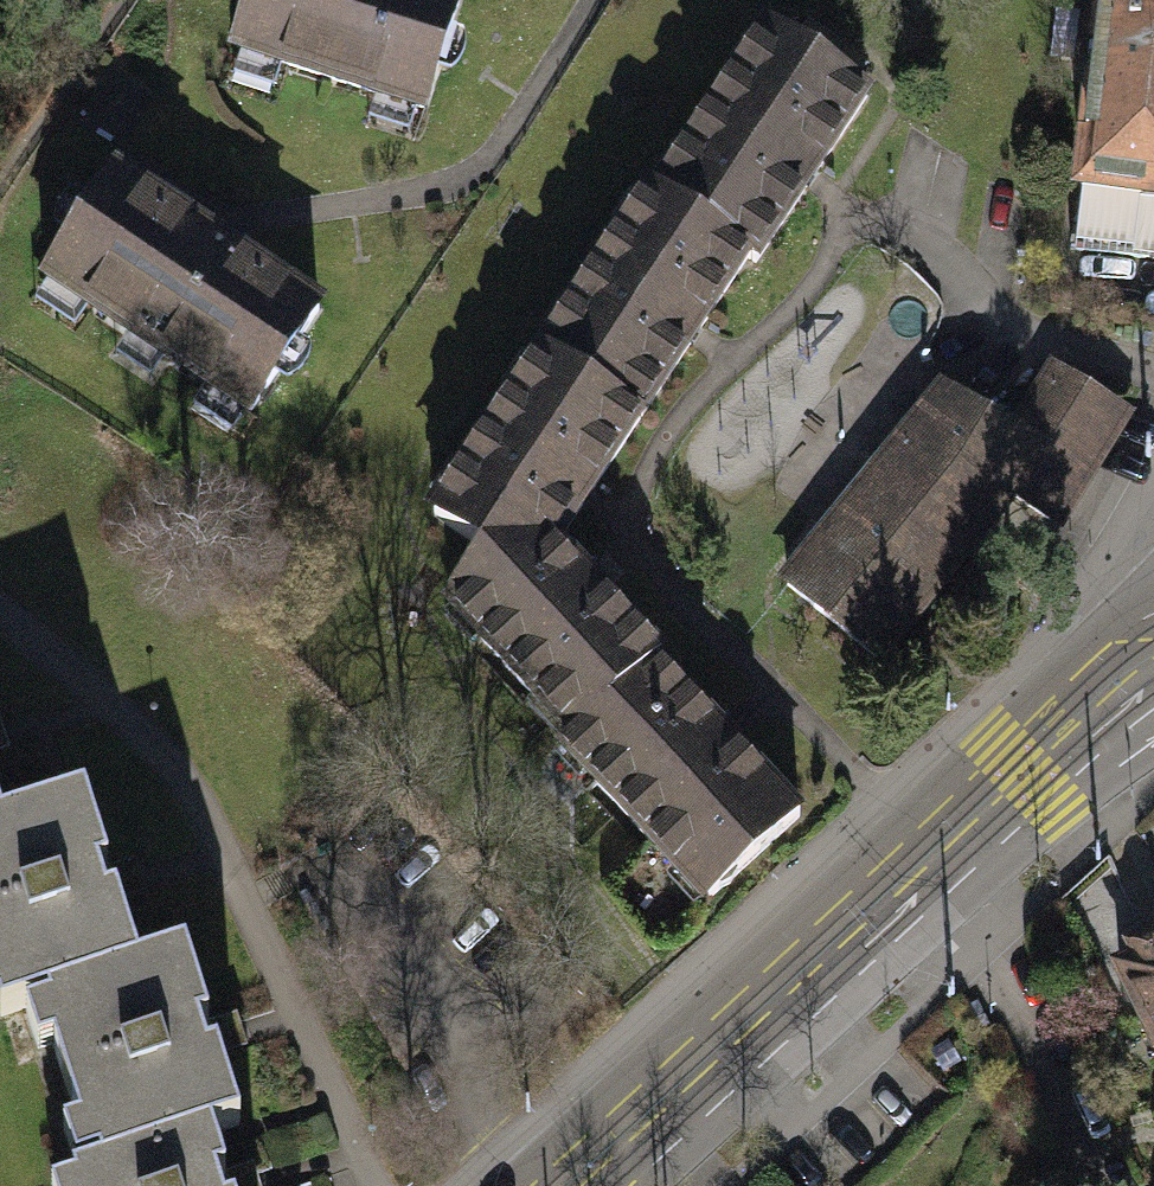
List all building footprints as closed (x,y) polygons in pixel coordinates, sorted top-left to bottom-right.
[(232,47),(423,109),(459,0),(247,0),(232,47)] [(1153,258),(1153,0),(1104,0),(1074,248),(1153,258)] [(691,150),(661,195),(749,254),(755,258),(865,95),(771,31),(739,79),(734,75),(685,147),(691,150)] [(113,172),(44,275),(251,412),(319,309),(113,172)] [(640,415),(749,254),(661,195),(653,190),(622,235),(618,232),(570,303),(576,306),(545,352),(640,415)] [(435,516),(479,546),(500,514),(550,548),(554,542),(640,415),(545,352),(514,397),(510,394),(462,465),(467,469),(435,516)] [(1019,431),(1021,433),(988,485),(1006,497),(1009,493),(1050,518),(1118,407),(1057,370),(1019,431)] [(875,656),(1006,497),(988,485),(1021,433),(1019,431),(947,388),(787,584),(875,656)] [(658,654),(554,542),(550,548),(500,514),(479,546),(482,548),(450,595),(485,633),(480,638),(534,696),(538,692),(574,731),(652,659),(658,654)] [(797,816),(652,659),(574,731),(565,740),(594,771),(589,776),(673,867),(678,863),(709,897),(797,816)] [(138,970),(138,968),(115,898),(106,901),(98,875),(107,872),(84,798),(1,824),(1,826),(0,827),(0,1015),(47,1000),(46,999),(138,970)] [(1144,1018),(1153,1013),(1153,934),(1128,947),(1135,961),(1119,969),(1144,1018)] [(211,1133),(239,1124),(216,1052),(206,1055),(198,1029),(208,1026),(185,953),(138,968),(138,970),(46,999),(60,1042),(52,1044),(78,1127),(86,1124),(100,1168),(211,1133)] [(1144,1018),(1153,1040),(1153,1013),(1144,1018)] [(216,1181),(226,1178),(211,1133),(100,1168),(72,1177),(75,1185),(217,1185),(216,1181)]
